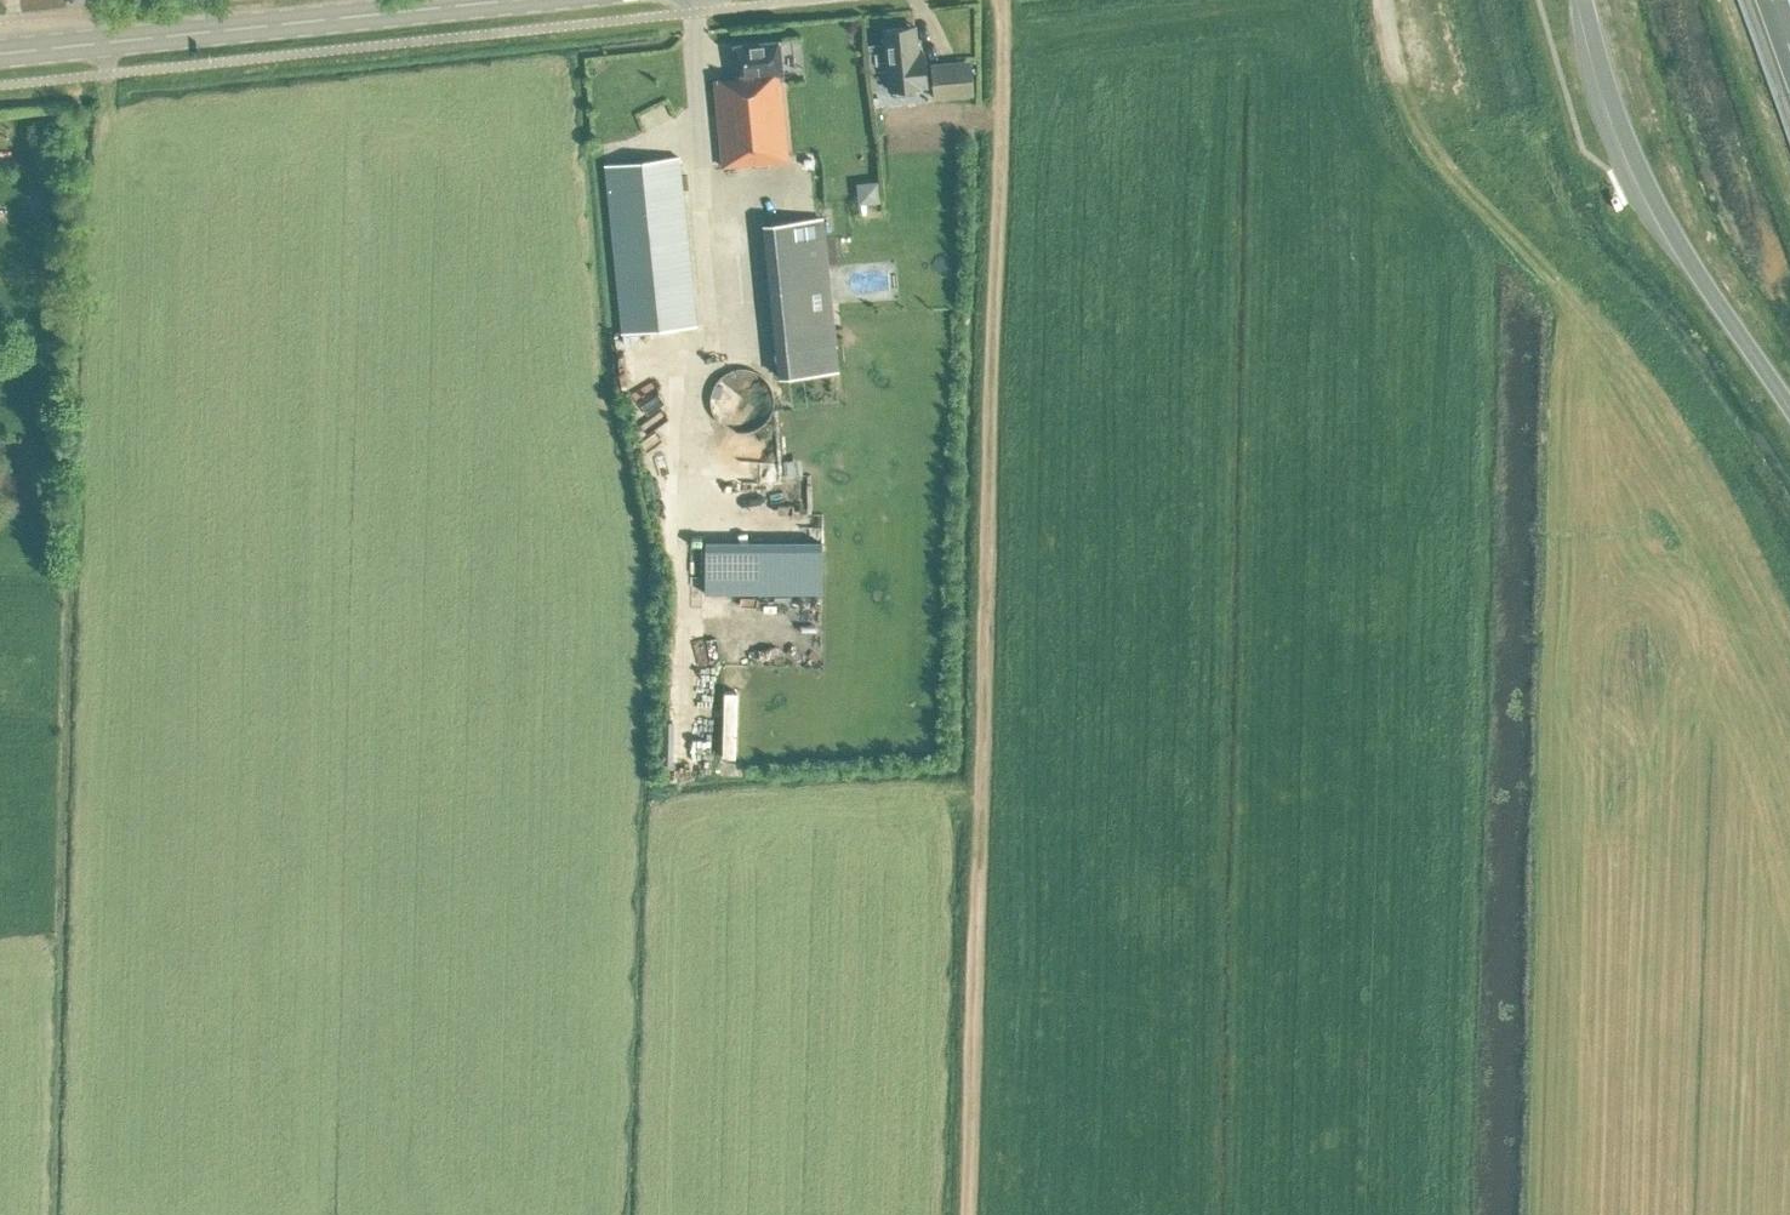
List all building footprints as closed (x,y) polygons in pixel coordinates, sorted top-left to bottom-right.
[(919,59),(918,43),(916,24),(884,27),(890,87),(928,83),(925,59),(919,59)] [(734,43),(738,76),(715,79),(724,165),(788,158),(779,72),(782,72),(779,38),(734,43)] [(930,62),(934,98),(974,94),(970,58),(930,62)] [(696,323),(679,156),(605,164),(622,330),(696,323)] [(820,216),(764,222),(780,376),(835,370),(820,216)] [(820,551),(704,551),(704,593),(820,593),(820,551)]
